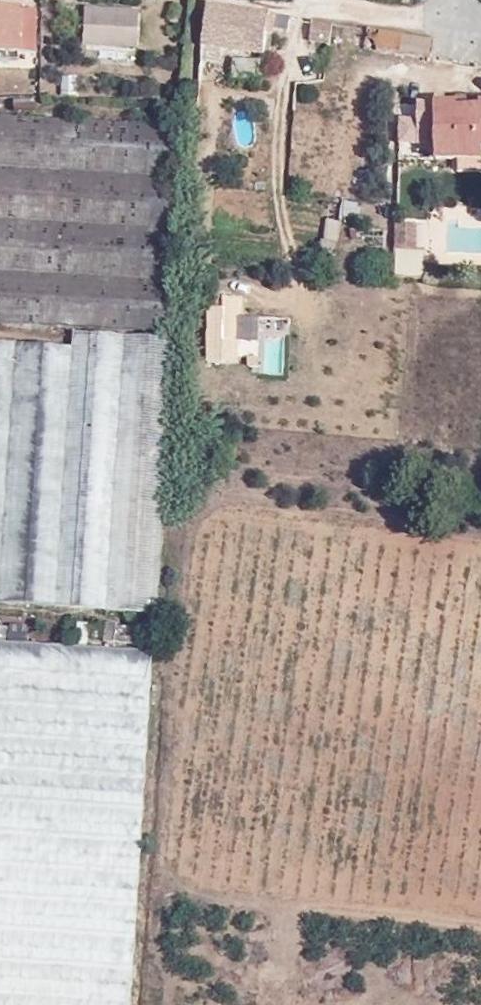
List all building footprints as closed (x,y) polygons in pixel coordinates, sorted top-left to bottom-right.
[(139,26),(140,8),(87,5),(85,40),(138,43),(139,26)] [(287,30),(289,18),(208,5),(202,45),(263,54),(266,35),(273,35),(274,29),(287,30)] [(20,8),(0,7),(0,50),(18,50),(20,8)] [(327,43),(330,24),(312,21),(309,41),(327,43)] [(369,30),(365,49),(400,54),(404,35),(369,30)] [(400,54),(429,58),(433,40),(404,35),(400,54)] [(62,96),(78,95),(77,76),(60,78),(62,96)] [(479,95),(479,100),(464,100),(464,95),(433,95),(433,98),(415,98),(415,116),(397,116),(397,142),(434,143),(434,160),(455,160),(456,151),(480,151),(480,95),(479,95)] [(0,114),(0,199),(174,209),(178,123),(0,114)] [(480,161),(480,151),(456,151),(455,160),(480,161)] [(170,329),(174,209),(0,199),(0,320),(170,329)] [(354,219),(357,202),(342,199),(339,216),(354,219)] [(394,250),(417,251),(418,225),(395,224),(394,250)] [(351,241),(362,241),(362,230),(351,229),(351,241)] [(222,341),(236,341),(236,355),(259,355),(259,315),(240,315),(240,296),(223,296),(222,341)] [(270,324),(264,370),(280,372),(286,326),(270,324)] [(53,604),(72,343),(0,339),(0,600),(53,604)] [(62,606),(150,611),(167,351),(80,347),(62,606)] [(137,642),(138,626),(116,623),(114,640),(137,642)] [(151,650),(0,643),(0,1004),(135,1004),(151,650)]
